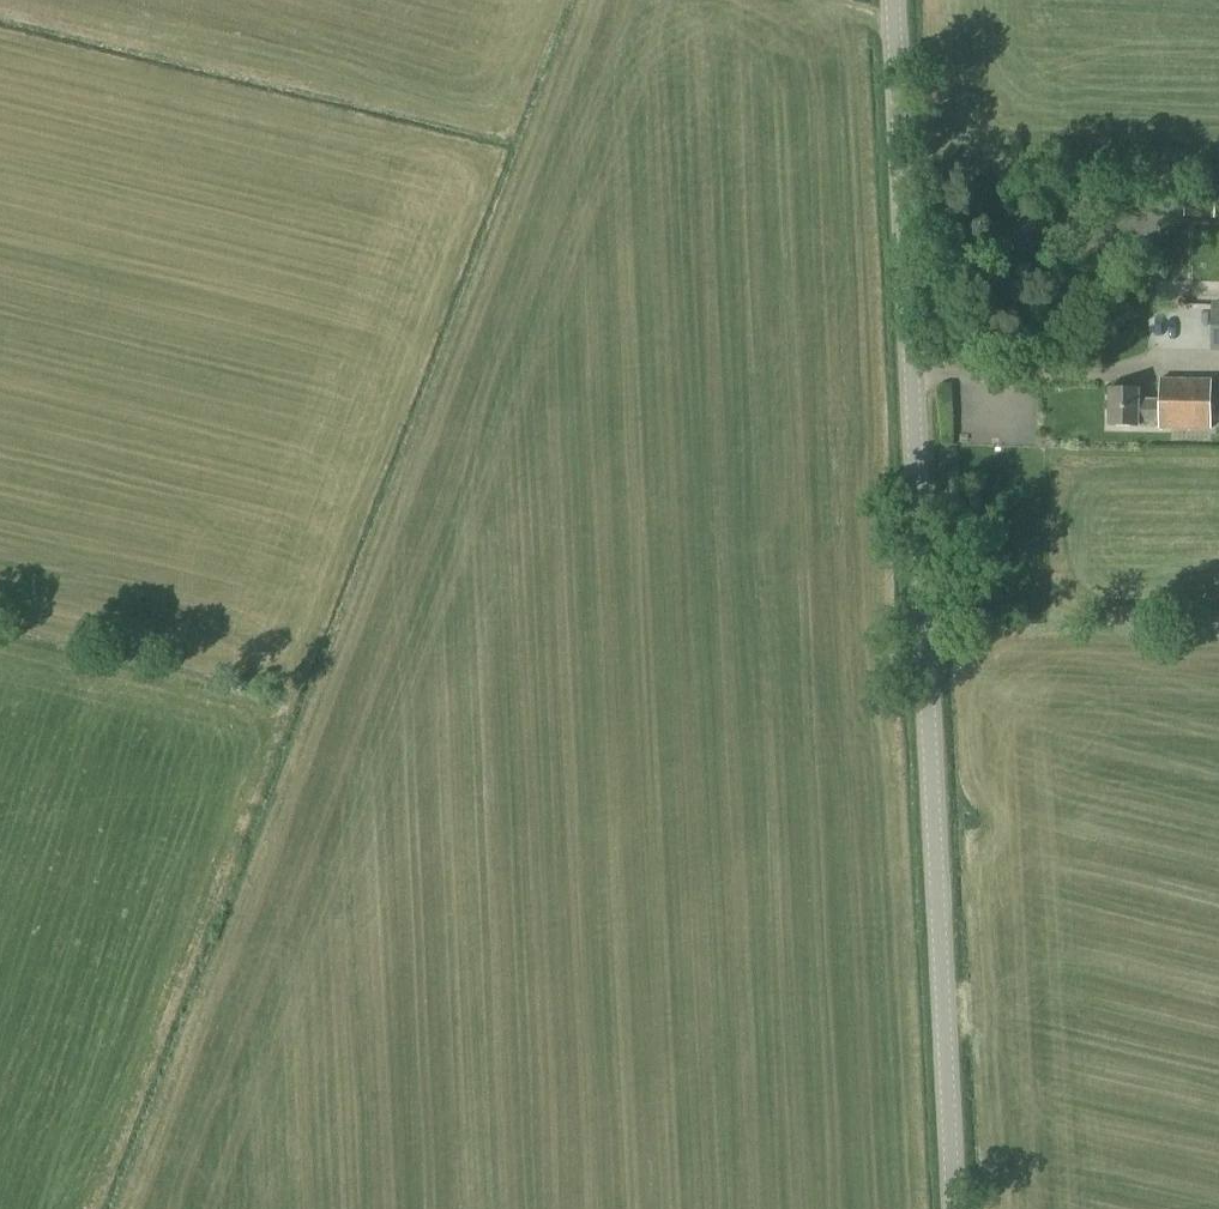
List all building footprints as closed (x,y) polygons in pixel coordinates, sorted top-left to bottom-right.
[(1211,302),(1210,351),(1218,351),(1218,302),(1211,302)] [(1211,430),(1211,379),(1159,378),(1159,399),(1138,399),(1138,389),(1109,388),(1109,427),(1137,427),(1138,423),(1159,424),(1159,430),(1211,430)]
